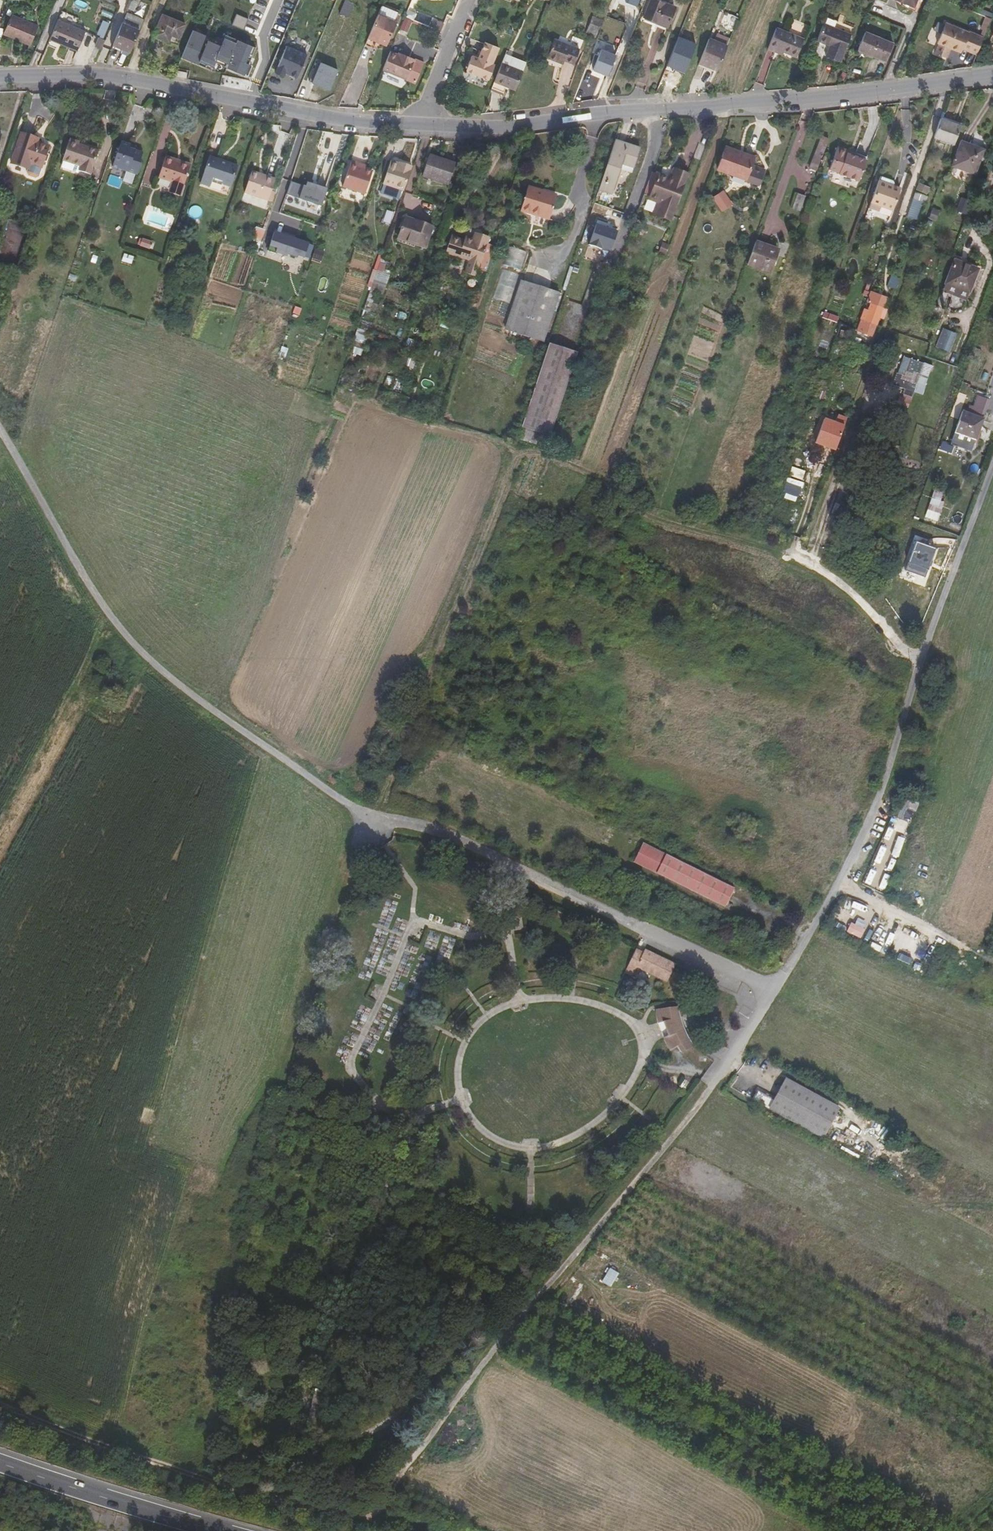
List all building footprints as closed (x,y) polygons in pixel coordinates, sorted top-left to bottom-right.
[(128,9),(133,11),(138,0),(132,0),(128,9)] [(656,0),(650,0),(643,17),(656,22),(656,24),(667,28),(675,7),(656,0)] [(398,11),(382,4),(364,47),(372,51),(376,42),(386,46),(397,21),(394,20),(398,11)] [(143,20),(126,13),(122,23),(139,30),(143,20)] [(3,34),(14,39),(22,19),(12,15),(3,34)] [(185,24),(163,15),(154,36),(168,42),(171,35),(179,39),(185,24)] [(592,16),(587,30),(596,34),(602,20),(592,16)] [(983,30),(980,36),(983,37),(991,18),(985,16),(980,29),(983,30)] [(408,31),(412,20),(405,17),(401,29),(408,31)] [(38,26),(22,19),(14,39),(30,45),(38,26)] [(85,32),(58,20),(49,40),(77,51),(85,32)] [(799,33),(801,21),(793,20),(790,32),(799,33)] [(98,38),(105,40),(111,25),(104,22),(98,38)] [(962,48),(976,54),(983,37),(980,36),(969,31),(969,32),(945,22),(937,42),(939,43),(935,52),(947,57),(951,48),(952,49),(953,47),(962,50),(962,48)] [(129,53),(139,30),(122,23),(112,45),(129,53)] [(825,56),(840,62),(851,34),(823,23),(816,40),(829,46),(825,56)] [(777,50),(784,52),(796,57),(803,39),(777,28),(776,28),(768,49),(776,52),(777,50)] [(222,43),(193,31),(181,58),(210,70),(213,62),(244,75),(255,48),(225,35),(222,43)] [(858,50),(886,61),(893,43),(865,32),(858,50)] [(698,64),(717,71),(730,39),(717,34),(714,41),(708,39),(698,64)] [(678,37),(667,66),(684,73),(696,44),(678,37)] [(94,46),(101,49),(105,40),(98,38),(94,46)] [(578,49),(554,39),(547,58),(563,64),(564,62),(572,65),(578,49)] [(308,50),(288,41),(276,69),(296,78),(308,50)] [(471,55),(465,71),(488,80),(494,64),(492,63),(499,47),(484,42),(478,58),(471,55)] [(616,54),(601,48),(593,69),(608,75),(616,54)] [(397,54),(390,51),(382,70),(406,80),(414,59),(398,52),(397,54)] [(505,54),(502,63),(522,71),(526,63),(505,54)] [(339,68),(321,59),(311,80),(329,89),(339,68)] [(522,71),(502,63),(492,88),(503,93),(506,87),(515,90),(522,71)] [(934,137),(954,144),(961,125),(941,117),(934,137)] [(25,162),(31,164),(42,168),(49,146),(38,142),(31,140),(32,137),(21,133),(11,163),(24,168),(25,162)] [(821,135),(809,165),(817,169),(829,138),(821,135)] [(80,167),(79,171),(90,176),(99,151),(79,144),(80,142),(70,139),(63,161),(80,167)] [(640,149),(615,140),(598,191),(612,195),(622,165),(634,169),(640,149)] [(961,140),(952,165),(975,174),(984,149),(961,140)] [(129,148),(130,144),(121,141),(112,167),(137,175),(140,164),(139,163),(142,153),(135,150),(129,148)] [(726,146),(717,169),(746,179),(745,181),(758,185),(764,169),(751,164),(754,156),(726,146)] [(839,173),(859,180),(867,159),(855,155),(847,153),(848,150),(838,147),(830,169),(839,172),(839,173)] [(430,155),(422,176),(448,186),(453,171),(456,164),(430,155)] [(183,187),(189,168),(172,162),(173,159),(166,156),(158,178),(171,182),(168,192),(181,197),(184,187),(183,187)] [(210,157),(200,184),(210,187),(212,181),(230,187),(237,166),(210,157)] [(190,165),(173,159),(172,162),(189,168),(190,165)] [(362,164),(351,160),(342,186),(364,193),(372,171),(365,168),(361,167),(362,164)] [(42,168),(31,164),(25,162),(24,168),(28,169),(27,171),(27,174),(29,176),(35,178),(38,177),(39,175),(42,168)] [(403,191),(411,167),(401,164),(400,165),(392,162),(384,185),(403,191)] [(688,174),(674,168),(671,178),(667,176),(659,173),(649,200),(657,203),(662,205),(658,216),(670,221),(688,174)] [(453,171),(448,186),(455,188),(460,174),(453,171)] [(244,193),(268,201),(271,191),(275,180),(252,172),(244,193)] [(879,179),(892,184),(893,182),(892,179),(880,175),(879,179)] [(290,181),(286,194),(319,206),(326,187),(305,179),(303,185),(290,181)] [(879,179),(870,202),(871,202),(869,208),(879,211),(881,206),(892,210),(900,187),(892,184),(879,179)] [(920,183),(917,192),(925,195),(929,186),(920,183)] [(403,191),(384,185),(381,194),(400,201),(403,191)] [(529,186),(520,211),(549,220),(557,195),(529,186)] [(723,191),(712,197),(722,211),(732,204),(723,191)] [(924,204),(927,196),(925,195),(917,192),(916,191),(913,200),(924,204)] [(798,193),(793,204),(801,207),(806,196),(798,193)] [(653,214),(658,216),(662,205),(657,203),(653,214)] [(405,218),(397,239),(425,249),(433,227),(405,218)] [(597,222),(589,242),(610,251),(618,231),(597,222)] [(274,231),(269,247),(304,258),(309,243),(274,231)] [(256,232),(254,239),(259,242),(262,234),(256,232)] [(478,272),(486,274),(494,246),(488,244),(490,238),(474,233),(472,239),(465,237),(464,240),(451,236),(446,253),(461,258),(459,263),(467,266),(464,273),(476,277),(478,272)] [(152,241),(142,239),(140,247),(150,250),(152,241)] [(746,265),(767,272),(776,248),(755,240),(755,241),(746,265)] [(669,245),(662,242),(658,255),(664,257),(669,245)] [(528,253),(510,247),(504,266),(522,272),(528,253)] [(780,249),(776,248),(767,272),(771,274),(780,249)] [(133,257),(124,254),(122,261),(131,264),(133,257)] [(944,284),(967,292),(976,267),(953,258),(944,284)] [(385,265),(380,263),(370,292),(383,296),(391,271),(384,269),(385,265)] [(504,270),(492,312),(504,315),(515,273),(504,270)] [(505,330),(535,340),(551,290),(521,281),(505,330)] [(965,299),(967,292),(944,284),(942,290),(965,299)] [(560,293),(551,290),(535,340),(543,342),(560,293)] [(884,302),(869,296),(866,304),(869,306),(863,323),(860,322),(855,334),(870,340),(878,320),(880,315),(881,311),(884,302)] [(461,315),(472,319),(477,303),(466,299),(461,315)] [(823,319),(838,324),(840,318),(825,313),(823,319)] [(363,351),(369,332),(358,328),(352,347),(363,351)] [(944,328),(941,336),(943,337),(939,347),(949,352),(955,335),(944,328)] [(521,427),(522,428),(550,436),(578,353),(549,344),(521,427)] [(410,351),(404,349),(402,354),(400,363),(405,365),(410,351)] [(397,353),(394,362),(399,364),(400,363),(402,354),(397,353)] [(916,393),(926,364),(913,360),(907,376),(900,374),(896,386),(907,390),(905,395),(914,398),(916,393)] [(399,364),(394,362),(393,362),(388,380),(393,382),(394,378),(396,372),(399,364)] [(934,367),(926,364),(916,393),(924,396),(928,386),(934,367)] [(401,380),(400,380),(394,378),(393,382),(390,392),(397,394),(400,383),(401,380)] [(383,389),(390,392),(393,382),(388,380),(386,379),(383,389)] [(819,390),(826,392),(829,383),(822,380),(819,390)] [(819,390),(815,402),(821,404),(826,392),(819,390)] [(969,413),(962,411),(950,444),(971,451),(976,439),(983,419),(983,418),(990,399),(978,395),(975,406),(972,405),(969,413)] [(815,402),(813,401),(808,415),(817,418),(822,404),(821,404),(815,402)] [(838,416),(836,421),(846,425),(848,420),(838,416)] [(821,433),(840,440),(846,425),(836,421),(836,423),(825,419),(821,433)] [(903,429),(890,424),(885,438),(897,443),(903,429)] [(550,436),(522,428),(518,438),(546,448),(550,436)] [(936,486),(932,496),(939,499),(943,489),(936,486)] [(944,503),(931,499),(922,524),(936,528),(944,503)] [(916,543),(906,570),(924,576),(935,549),(916,543)] [(912,821),(916,811),(903,806),(898,818),(905,821),(907,818),(912,821)] [(756,833),(747,829),(740,842),(749,847),(756,833)] [(644,843),(634,863),(657,873),(666,854),(644,843)] [(666,854),(657,873),(725,907),(735,888),(666,854)] [(866,938),(870,930),(862,926),(858,935),(866,938)] [(637,949),(624,972),(633,976),(637,967),(667,982),(676,964),(645,949),(644,952),(637,949)] [(682,1026),(676,1006),(656,1010),(658,1022),(663,1022),(668,1036),(664,1038),(670,1050),(677,1046),(682,1053),(693,1046),(682,1026)] [(751,1090),(747,1096),(817,1134),(833,1105),(780,1076),(768,1097),(755,1090),(751,1090)] [(705,1137),(697,1133),(691,1145),(699,1149),(705,1137)] [(618,1271),(609,1268),(603,1288),(612,1291),(618,1271)]
